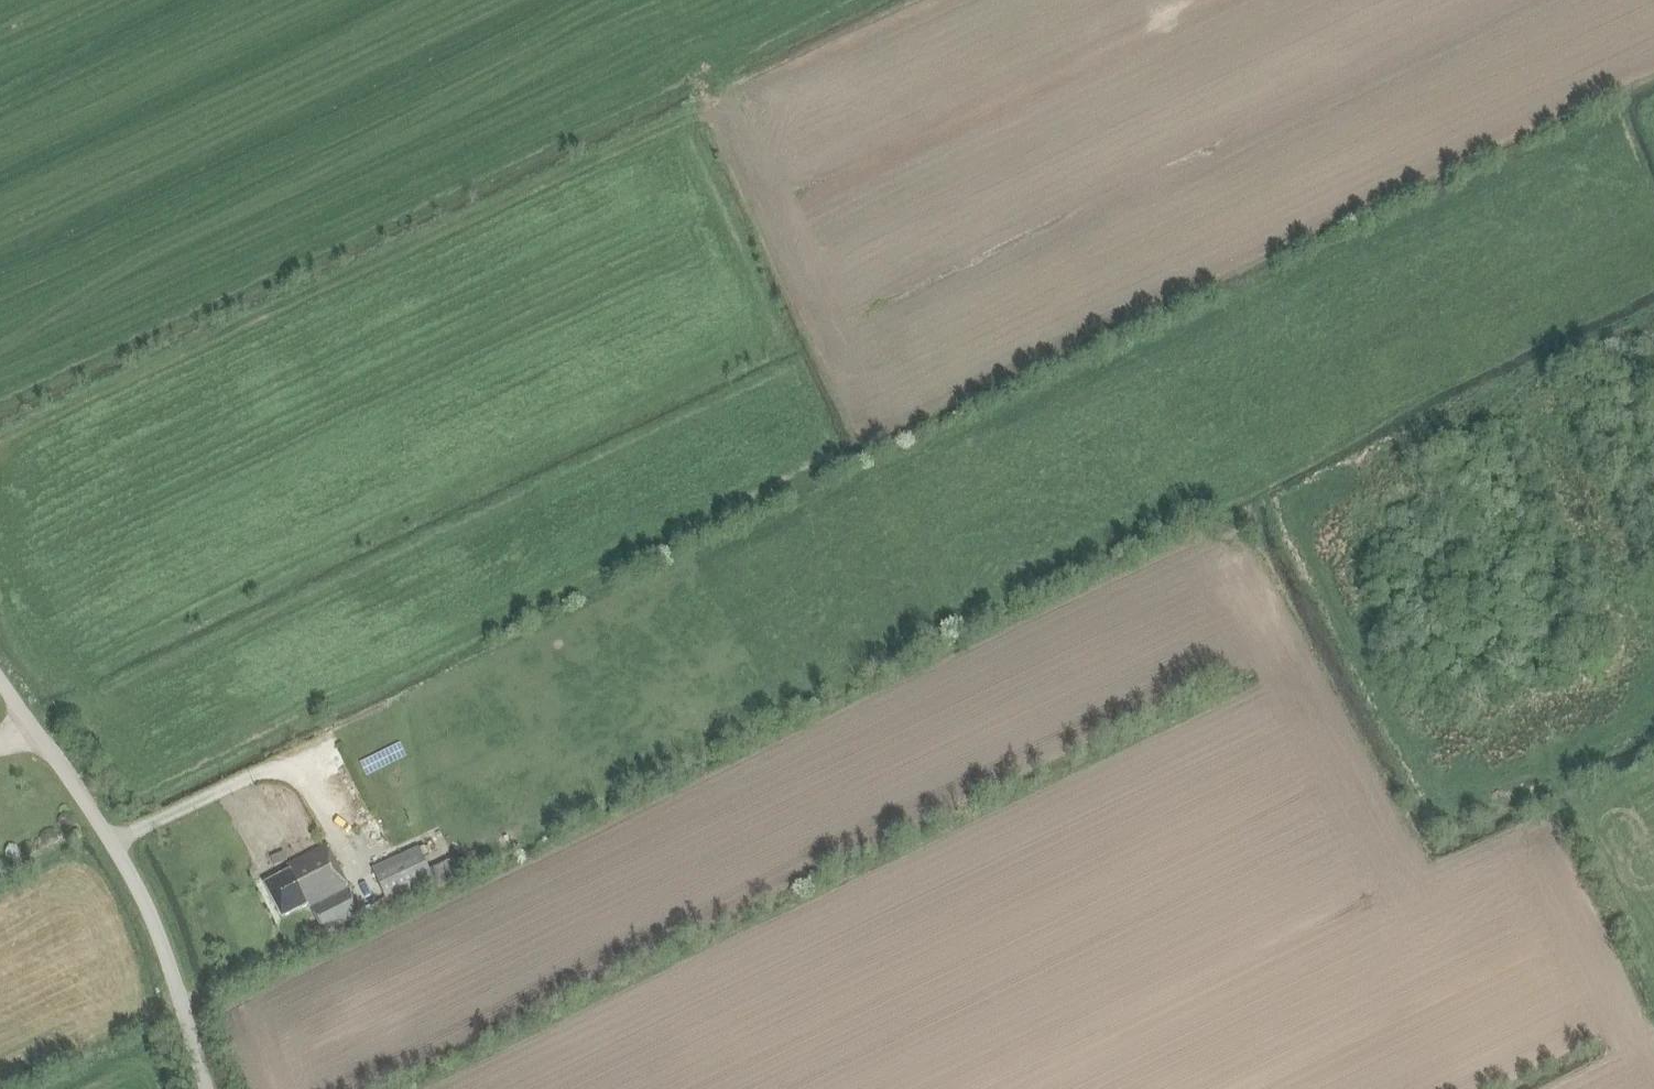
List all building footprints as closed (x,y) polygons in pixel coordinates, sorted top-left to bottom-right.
[(361,914),(348,890),(349,890),(326,847),(289,866),(291,871),(278,877),(265,885),(282,919),(308,905),(310,910),(311,910),(324,934),(361,914)] [(419,849),(373,870),(388,904),(434,883),(437,888),(462,877),(454,860),(429,871),(419,849)] [(287,862),(283,852),(269,858),(274,868),(287,862)]
